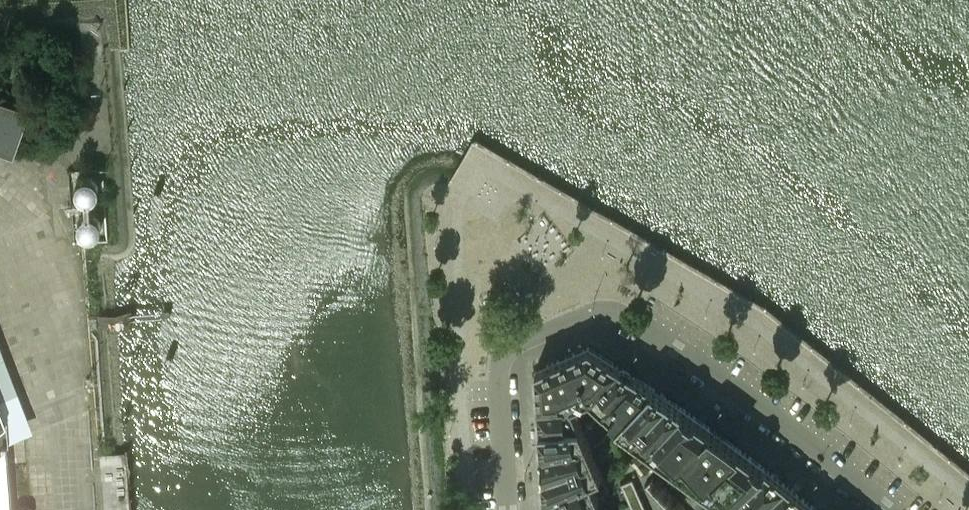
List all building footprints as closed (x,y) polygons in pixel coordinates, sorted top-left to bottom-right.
[(0,96),(0,147),(14,152),(30,107),(0,96)] [(85,238),(107,236),(104,210),(105,210),(101,171),(78,174),(85,238)] [(589,396),(618,364),(589,346),(536,369),(538,404),(571,401),(572,403),(589,396)] [(603,409),(635,375),(618,364),(589,396),(603,409)] [(681,405),(666,395),(635,375),(603,409),(616,421),(646,443),(681,405)] [(579,419),(572,403),(571,401),(538,404),(540,424),(579,419)] [(675,464),(711,426),(681,405),(646,443),(675,464)] [(600,468),(579,419),(540,424),(544,493),(600,468)] [(699,481),(737,445),(711,426),(675,464),(699,481)] [(23,440),(7,442),(9,464),(25,463),(23,440)] [(0,446),(0,509),(10,509),(5,441),(0,446)] [(720,509),(765,466),(751,456),(737,445),(699,481),(726,501),(718,508),(720,509)] [(784,481),(765,466),(720,509),(754,509),(784,481)] [(559,498),(594,482),(604,478),(600,468),(544,493),(545,498),(559,498)] [(654,477),(645,486),(668,509),(685,509),(654,477)] [(633,478),(621,483),(633,509),(647,509),(633,478)] [(804,497),(784,481),(754,509),(791,509),(804,497)] [(564,505),(597,490),(594,482),(559,498),(545,498),(545,506),(549,505),(564,505)] [(592,496),(609,488),(608,485),(597,490),(564,505),(549,505),(545,506),(546,509),(598,509),(592,496)] [(804,497),(791,509),(820,509),(804,497)]
